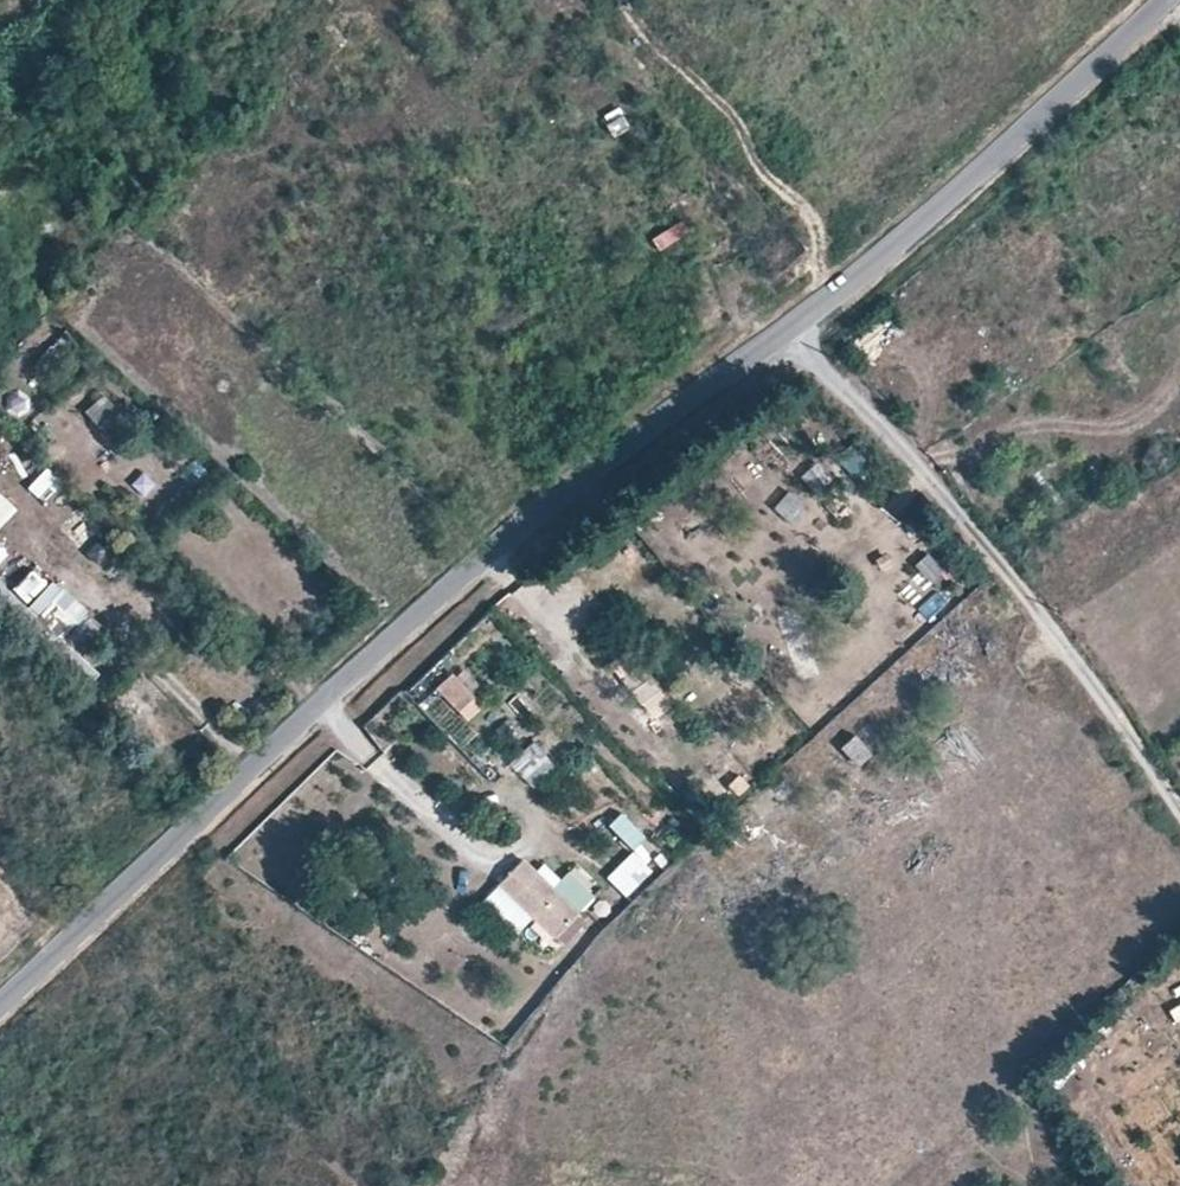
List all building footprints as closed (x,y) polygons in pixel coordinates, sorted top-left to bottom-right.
[(683,222),(652,237),(659,252),(690,237),(683,222)] [(71,337),(65,332),(37,363),(48,374),(73,346),(66,341),(71,337)] [(87,411),(99,425),(115,409),(102,396),(87,411)] [(115,409),(99,425),(113,438),(129,423),(115,409)] [(873,463),(854,444),(843,454),(861,474),(873,463)] [(28,486),(42,504),(63,488),(50,470),(28,486)] [(774,506),(797,526),(811,510),(788,490),(774,506)] [(13,526),(23,516),(0,495),(0,540),(13,526)] [(934,553),(907,575),(921,592),(947,570),(934,553)] [(14,588),(28,603),(46,585),(33,570),(14,588)] [(58,640),(87,616),(59,583),(30,606),(58,640)] [(940,591),(922,608),(932,619),(950,602),(940,591)] [(659,689),(643,664),(634,671),(623,678),(639,703),(659,689)] [(437,688),(467,723),(485,708),(456,672),(437,688)] [(482,746),(509,767),(529,740),(503,720),(482,746)] [(870,753),(854,737),(841,747),(857,766),(870,753)] [(511,769),(535,790),(557,765),(533,745),(511,769)] [(634,852),(607,879),(627,898),(653,872),(634,852)] [(501,886),(555,936),(577,912),(523,862),(515,871),(501,886)] [(1179,1022),(1179,1006),(1171,1009),(1177,1024),(1179,1022)]
